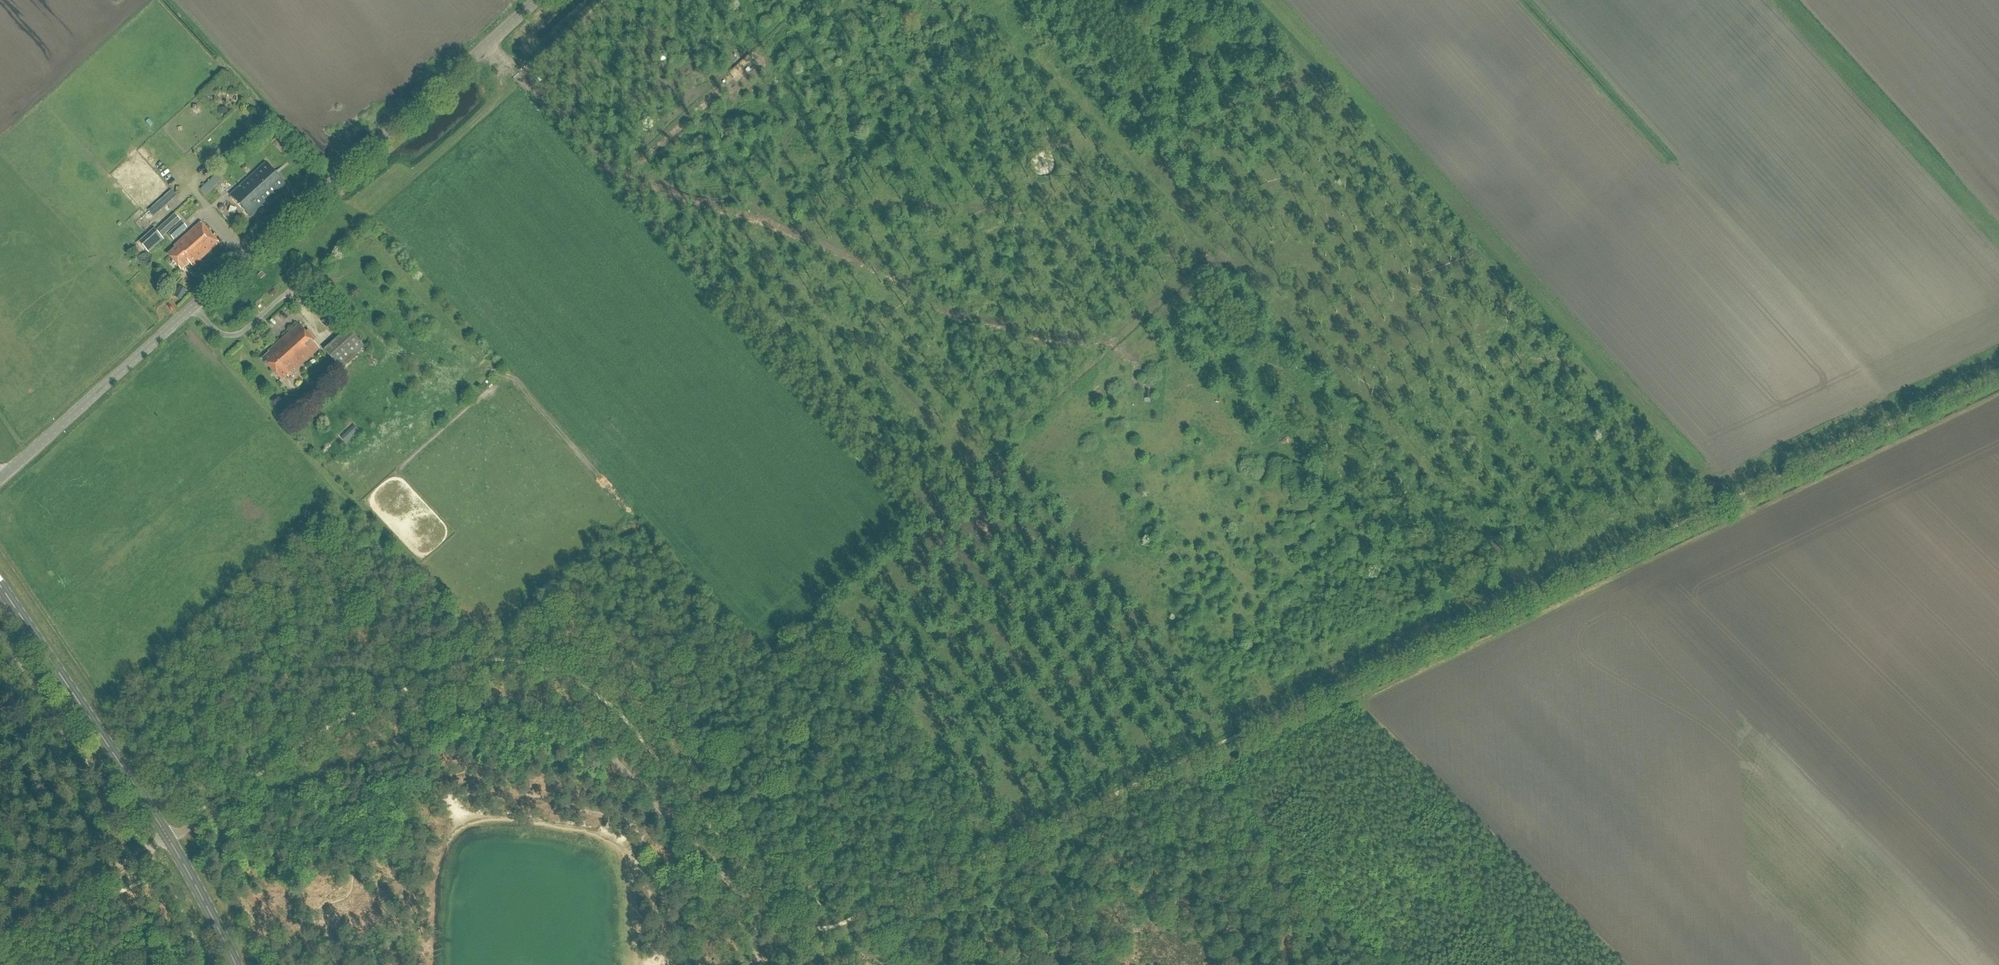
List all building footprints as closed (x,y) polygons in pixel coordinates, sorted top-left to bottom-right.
[(280,135),(274,128),(270,132),(276,138),(280,135)] [(286,185),(267,163),(230,196),(250,218),(286,185)] [(209,196),(223,183),(217,177),(203,190),(209,196)] [(170,189),(151,213),(159,219),(177,195),(170,189)] [(235,227),(241,221),(236,216),(239,213),(233,207),(228,213),(233,218),(230,221),(235,227)] [(181,221),(175,215),(156,231),(154,229),(139,243),(149,254),(164,240),(162,238),(181,221)] [(187,229),(182,222),(168,234),(174,240),(187,229)] [(220,244),(201,223),(175,246),(176,248),(169,255),(174,260),(174,262),(176,265),(178,265),(183,270),(190,263),(193,267),(220,244)] [(187,289),(179,286),(174,297),(182,300),(187,289)] [(321,350),(299,325),(268,352),(270,353),(264,359),(282,381),(287,376),(289,378),(321,350)] [(363,346),(347,329),(324,350),(340,368),(363,346)]
